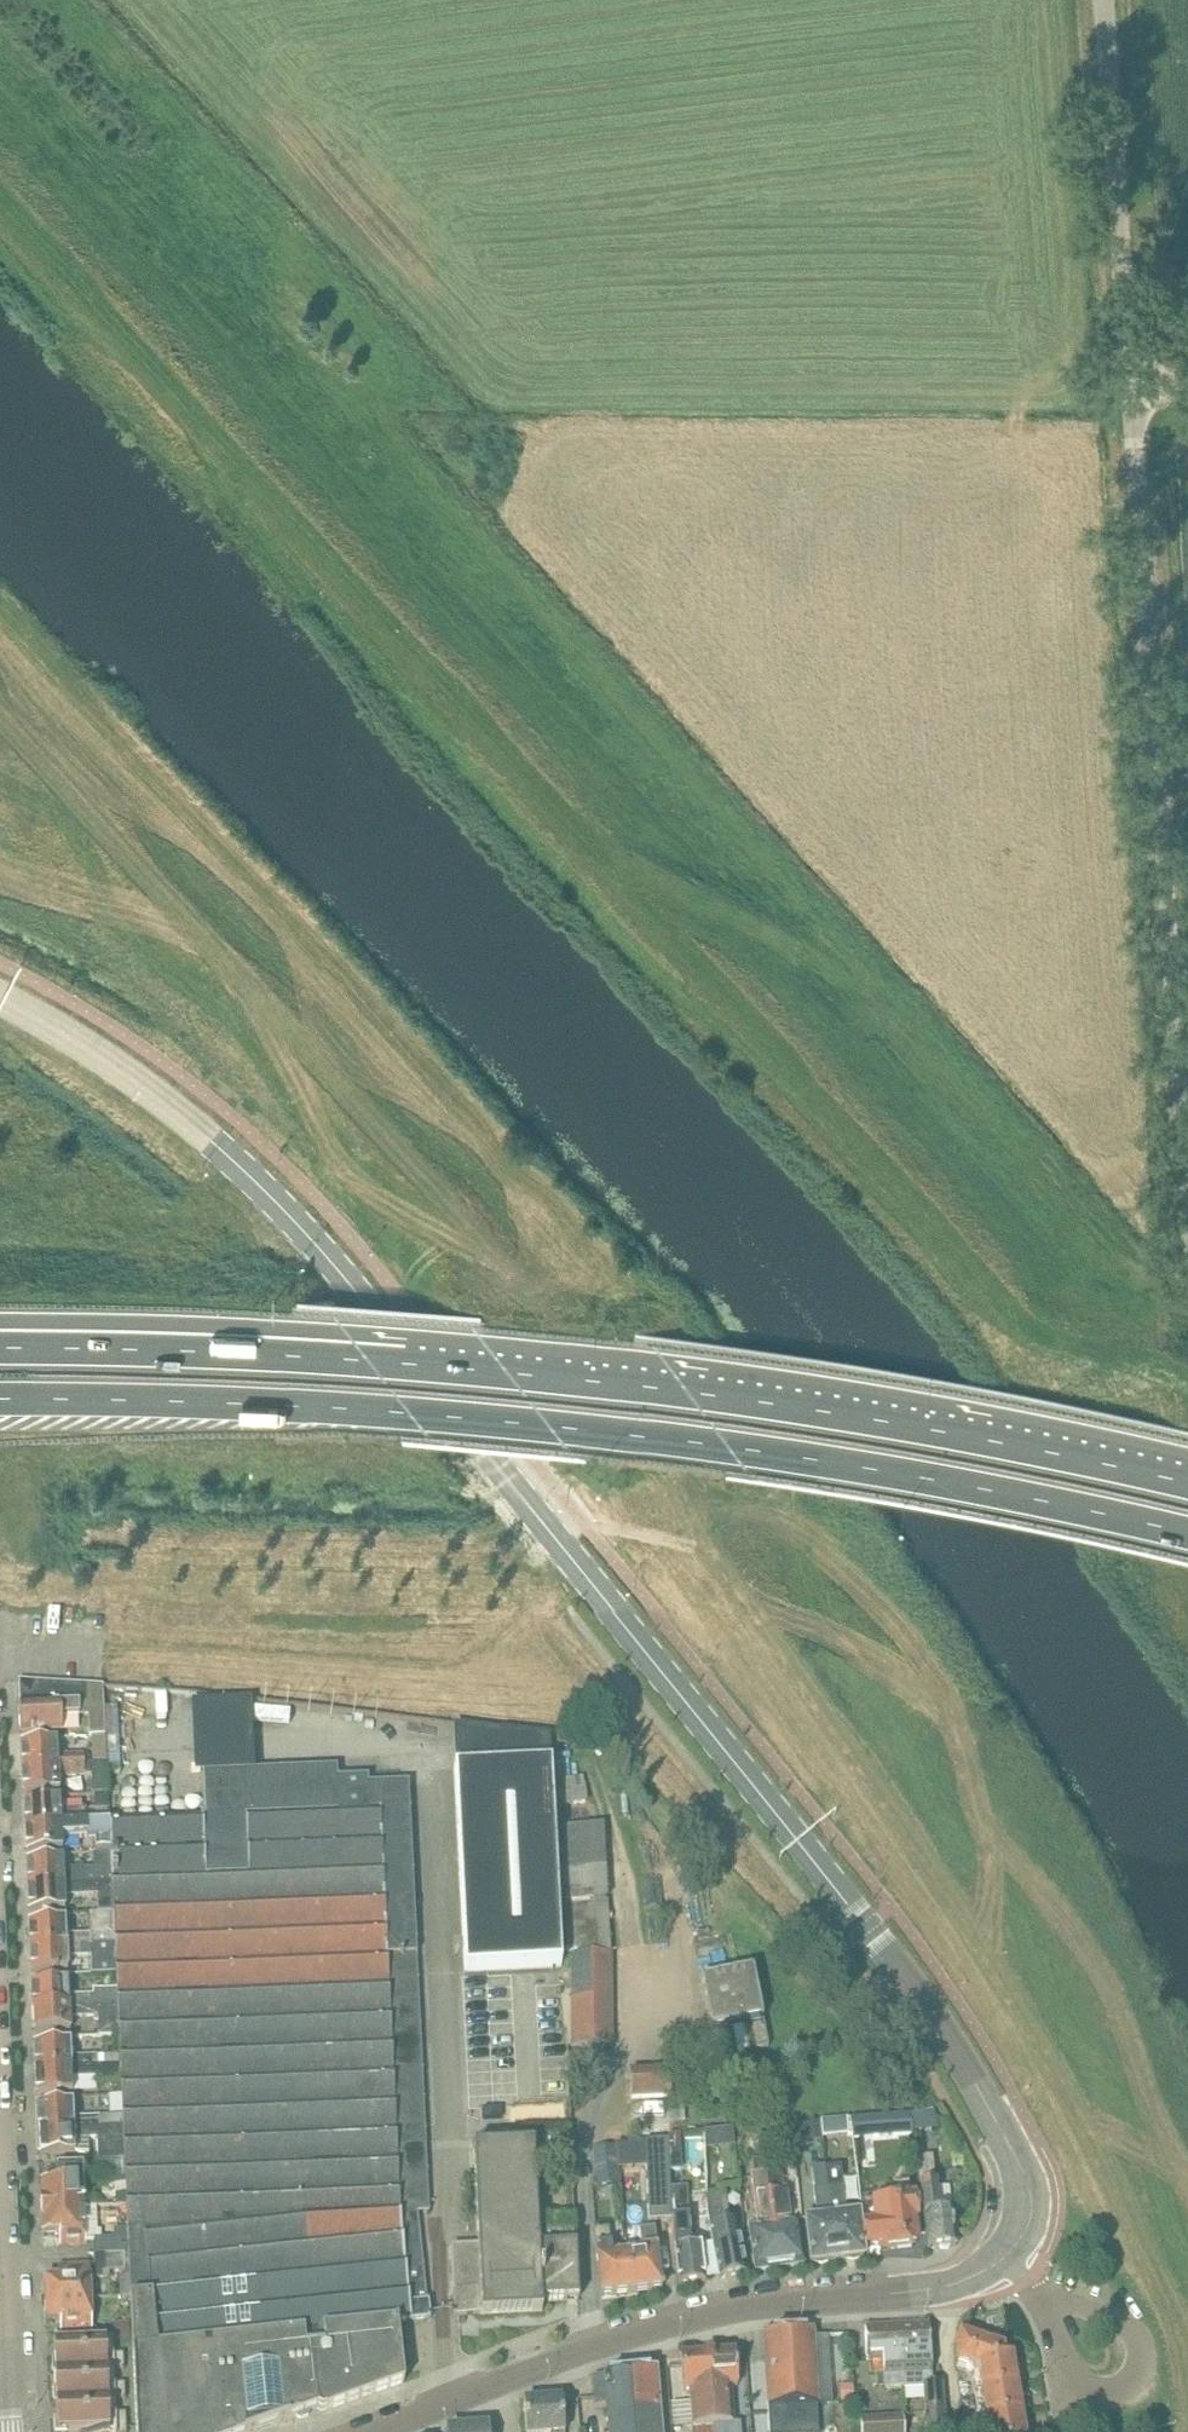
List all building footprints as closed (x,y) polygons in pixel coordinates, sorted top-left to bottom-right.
[(26,1680),(19,1679),(21,1733),(45,1732),(62,1732),(62,1717),(79,1716),(78,1703),(87,1703),(88,1736),(92,1735),(105,1735),(105,1725),(104,1725),(103,1685),(26,1680)] [(454,1768),(456,1792),(465,1970),(562,1965),(550,1735),(500,1730),(502,1765),(454,1768)] [(105,1735),(92,1735),(93,1763),(106,1762),(105,1735)] [(22,1766),(83,1763),(83,1754),(59,1755),(58,1739),(21,1741),(22,1766)] [(93,1763),(83,1763),(84,1775),(90,1774),(91,1793),(108,1792),(106,1762),(93,1763)] [(83,1763),(22,1766),(23,1792),(61,1790),(60,1776),(84,1775),(83,1763)] [(109,1819),(109,1821),(110,1837),(110,1852),(112,1881),(113,1912),(114,1942),(116,1972),(117,1989),(117,2004),(118,2034),(119,2054),(120,2064),(121,2082),(122,2109),(123,2124),(124,2155),(125,2177),(128,2226),(129,2251),(131,2297),(137,2431),(254,2431),(296,2417),(300,2419),(404,2382),(397,2321),(428,2318),(426,2294),(416,2213),(429,2212),(409,1783),(368,1785),(367,1777),(335,1778),(335,1767),(200,1773),(202,1815),(109,1819)] [(562,1796),(581,1797),(583,1778),(564,1776),(562,1796)] [(48,1799),(24,1800),(25,1825),(85,1822),(85,1808),(61,1809),(61,1798),(48,1799)] [(85,1822),(25,1825),(26,1851),(63,1849),(62,1834),(86,1832),(86,1838),(110,1837),(109,1821),(85,1822)] [(615,2041),(607,1822),(560,1824),(569,2043),(615,2041)] [(63,1857),(27,1859),(28,1884),(112,1881),(110,1852),(92,1853),(93,1871),(64,1872),(63,1857)] [(113,1912),(112,1881),(28,1884),(29,1910),(65,1909),(65,1894),(97,1892),(98,1912),(113,1912)] [(90,1913),(91,1933),(67,1934),(66,1918),(29,1920),(30,1946),(114,1942),(113,1912),(98,1912),(90,1913)] [(116,1972),(114,1942),(30,1946),(31,1971),(67,1970),(67,1954),(92,1953),(93,1973),(116,1972)] [(729,1973),(700,1979),(716,2057),(745,2051),(768,2047),(753,1969),(729,1973)] [(117,2004),(117,1989),(93,1990),(93,1994),(68,1995),(68,1979),(32,1981),(33,2007),(117,2004)] [(118,2034),(117,2004),(33,2007),(34,2032),(70,2031),(69,2017),(97,2016),(98,2035),(118,2034)] [(59,2041),(34,2042),(35,2068),(98,2065),(98,2055),(72,2056),(71,2040),(59,2041)] [(121,2082),(120,2064),(98,2065),(35,2068),(36,2093),(73,2091),(72,2076),(97,2075),(97,2083),(121,2082)] [(630,2072),(629,2073),(631,2096),(631,2097),(632,2097),(669,2095),(670,2095),(670,2094),(669,2071),(668,2070),(630,2072)] [(61,2102),(37,2103),(38,2128),(99,2125),(98,2115),(74,2116),(73,2101),(61,2102)] [(911,2113),(850,2118),(852,2139),(913,2133),(913,2132),(911,2113)] [(807,2122),(807,2131),(820,2130),(819,2121),(807,2122)] [(124,2155),(123,2124),(99,2125),(38,2128),(39,2154),(76,2152),(75,2137),(95,2136),(96,2157),(124,2155)] [(714,2131),(705,2132),(705,2141),(706,2149),(715,2148),(715,2140),(714,2131)] [(649,2220),(673,2218),(670,2171),(669,2147),(669,2140),(644,2141),(649,2220)] [(613,2143),(595,2146),(600,2185),(619,2182),(613,2143)] [(576,2232),(538,2234),(533,2144),(472,2148),(478,2244),(452,2246),(453,2281),(467,2281),(467,2289),(453,2289),(455,2314),(481,2312),(482,2313),(543,2310),(542,2301),(577,2299),(579,2298),(579,2297),(576,2232)] [(680,2146),(669,2147),(670,2171),(681,2170),(680,2146)] [(124,2155),(96,2157),(88,2157),(88,2174),(109,2173),(110,2178),(125,2177),(124,2155)] [(956,2245),(954,2234),(951,2209),(940,2210),(933,2156),(917,2158),(929,2248),(956,2245)] [(765,2168),(765,2169),(769,2193),(780,2267),(805,2263),(799,2223),(799,2222),(798,2222),(790,2224),(789,2224),(789,2223),(780,2166),(765,2168)] [(41,2208),(84,2206),(82,2167),(57,2168),(57,2181),(40,2182),(41,2208)] [(750,2171),(753,2195),(758,2229),(749,2230),(755,2271),(780,2267),(769,2193),(765,2169),(750,2171)] [(841,2169),(828,2170),(839,2259),(864,2256),(859,2215),(846,2217),(841,2169)] [(839,2259),(828,2170),(814,2172),(816,2190),(815,2191),(819,2220),(806,2221),(811,2263),(839,2259)] [(671,2188),(673,2218),(674,2248),(675,2260),(678,2284),(705,2281),(706,2281),(703,2257),(702,2246),(691,2247),(690,2247),(690,2246),(687,2217),(685,2186),(671,2188)] [(717,2187),(706,2189),(707,2214),(713,2243),(712,2243),(715,2254),(719,2278),(746,2272),(741,2248),(739,2238),(736,2220),(724,2222),(722,2211),(717,2187)] [(867,2245),(875,2244),(880,2243),(881,2249),(912,2245),(916,2240),(913,2218),(918,2217),(915,2196),(862,2203),(867,2245)] [(84,2206),(41,2208),(42,2232),(59,2231),(60,2245),(84,2244),(85,2244),(85,2236),(93,2236),(101,2235),(101,2229),(97,2230),(96,2206),(84,2206)] [(129,2251),(128,2226),(114,2227),(114,2235),(93,2236),(94,2253),(129,2251)] [(627,2250),(632,2291),(662,2287),(655,2228),(639,2230),(642,2249),(627,2250)] [(632,2291),(627,2250),(612,2252),(609,2229),(593,2231),(595,2241),(601,2295),(632,2291)] [(44,2278),(45,2299),(91,2297),(90,2278),(90,2277),(91,2277),(108,2276),(108,2272),(108,2271),(130,2270),(129,2251),(94,2253),(94,2264),(93,2264),(90,2264),(89,2264),(89,2263),(58,2264),(59,2276),(58,2277),(44,2278)] [(91,2297),(45,2299),(46,2320),(60,2319),(61,2332),(92,2331),(91,2297)] [(929,2322),(894,2324),(900,2386),(904,2386),(904,2387),(924,2385),(927,2430),(945,2429),(942,2384),(925,2385),(925,2372),(932,2371),(931,2346),(929,2322)] [(129,2323),(115,2324),(116,2338),(130,2338),(129,2323)] [(900,2386),(894,2324),(865,2326),(867,2359),(883,2358),(885,2387),(900,2386)] [(818,2403),(813,2329),(764,2332),(770,2431),(820,2431),(818,2403)] [(967,2366),(1005,2356),(1004,2346),(960,2332),(956,2346),(955,2363),(967,2366)] [(106,2339),(54,2341),(57,2418),(65,2418),(65,2431),(85,2430),(86,2431),(110,2431),(106,2339)] [(706,2351),(711,2424),(712,2431),(739,2431),(738,2422),(731,2423),(728,2386),(736,2386),(733,2349),(706,2351)] [(711,2424),(706,2351),(681,2353),(684,2390),(688,2390),(691,2426),(711,2424)] [(113,2369),(124,2369),(123,2353),(112,2353),(113,2369)] [(1005,2356),(967,2366),(977,2379),(979,2389),(1017,2383),(1012,2354),(1005,2356)] [(630,2371),(636,2431),(660,2431),(654,2368),(630,2371)] [(630,2371),(604,2373),(605,2380),(594,2381),(596,2405),(605,2404),(608,2431),(636,2431),(630,2371)] [(114,2399),(125,2399),(124,2382),(113,2383),(114,2399)] [(1017,2383),(979,2389),(984,2418),(1022,2412),(1017,2383)] [(853,2385),(841,2386),(841,2400),(854,2399),(853,2385)] [(563,2431),(565,2431),(562,2399),(524,2402),(526,2431),(563,2431)] [(126,2412),(115,2412),(115,2431),(127,2431),(126,2412)] [(1022,2412),(984,2418),(987,2431),(1025,2431),(1022,2412)] [(903,2415),(860,2418),(861,2431),(905,2431),(903,2415)]
